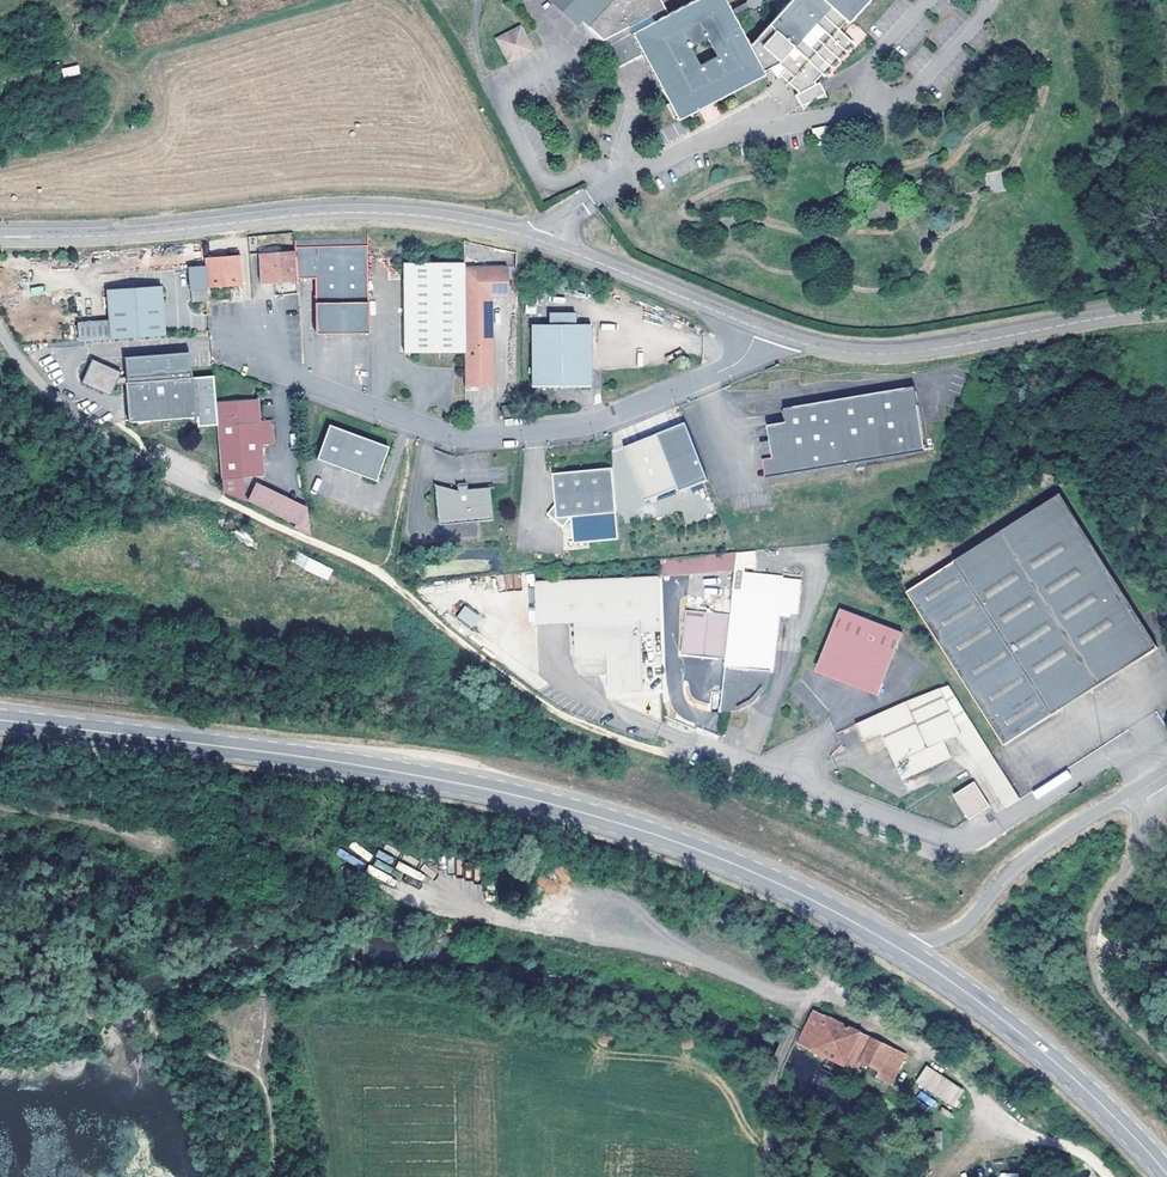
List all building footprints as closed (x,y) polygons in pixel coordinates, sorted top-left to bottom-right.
[(639,46),(672,110),(760,67),(758,64),(753,57),(745,39),(724,0),(678,0),(661,8),(657,0),(565,0),(598,29),(623,16),(628,25),(604,37),(609,47),(597,53),(602,62),(639,46)] [(753,57),(758,64),(774,57),(782,64),(777,70),(791,82),(790,87),(793,97),(819,90),(811,75),(820,67),(822,68),(850,40),(834,25),(840,17),(822,0),(786,0),(754,34),(745,39),(753,57)] [(840,17),(842,19),(860,0),(822,0),(840,17)] [(522,32),(512,11),(492,19),(501,40),(522,32)] [(78,64),(61,69),(63,78),(80,73),(78,64)] [(813,129),(816,139),(828,135),(825,125),(813,129)] [(295,250),(296,278),(315,278),(316,318),(321,318),(322,332),(369,332),(368,245),(295,247),(295,250)] [(261,283),(296,280),(296,278),(295,250),(260,251),(261,283)] [(240,252),(205,254),(206,285),(241,283),(240,252)] [(406,351),(466,351),(467,264),(467,261),(407,260),(406,351)] [(190,286),(206,285),(205,263),(189,264),(190,286)] [(467,264),(466,351),(465,386),(493,386),(495,297),(512,297),(513,265),(467,264)] [(110,321),(111,337),(165,333),(161,284),(107,288),(110,321)] [(32,295),(45,292),(43,285),(30,287),(32,295)] [(539,291),(529,295),(528,312),(539,312),(539,291)] [(80,323),(81,340),(111,337),(110,321),(80,323)] [(593,384),(593,353),(594,325),(534,323),(533,370),(533,383),(558,384),(562,390),(566,384),(593,384)] [(123,356),(124,381),(128,380),(127,359),(186,355),(187,377),(191,377),(190,351),(123,356)] [(127,418),(194,413),(191,377),(187,377),(186,355),(127,359),(128,380),(124,381),(127,418)] [(119,371),(91,358),(80,381),(108,395),(119,371)] [(212,375),(191,377),(194,413),(194,423),(215,421),(214,404),(214,399),(212,375)] [(767,424),(769,434),(770,439),(774,457),(763,458),(767,477),(926,450),(914,385),(853,395),(784,407),(786,420),(767,424)] [(257,395),(214,399),(214,404),(215,421),(219,477),(263,473),(260,433),(259,426),(271,425),(271,418),(259,418),(257,395)] [(376,479),(389,445),(329,423),(317,457),(376,479)] [(677,432),(689,427),(688,423),(668,430),(671,432),(674,433),(677,432)] [(272,432),(271,425),(259,426),(260,433),(272,432)] [(680,485),(670,460),(699,452),(689,427),(677,432),(674,433),(671,432),(668,430),(659,434),(650,438),(648,443),(628,451),(647,498),(680,485)] [(648,443),(650,438),(626,447),(628,451),(648,443)] [(760,441),(763,458),(774,457),(770,439),(760,441)] [(682,491),(710,479),(699,452),(670,460),(682,491)] [(620,514),(614,468),(555,476),(559,505),(550,516),(566,529),(575,519),(580,518),(620,514)] [(303,527),(312,507),(255,483),(246,503),(303,527)] [(462,490),(439,483),(442,523),(496,519),(493,487),(471,489),(471,485),(461,485),(462,490)] [(908,590),(919,607),(965,679),(1006,744),(1158,648),(1137,615),(1060,494),(908,590)] [(620,514),(580,518),(581,539),(622,535),(620,514)] [(295,551),(293,556),(329,574),(331,568),(295,551)] [(739,551),(693,556),(696,574),(738,570),(739,551)] [(293,556),(292,559),(328,576),(329,574),(293,556)] [(696,574),(693,556),(662,559),(663,577),(696,574)] [(504,574),(505,589),(521,588),(520,573),(504,574)] [(664,630),(662,577),(540,582),(541,622),(579,620),(580,655),(610,653),(611,690),(647,689),(644,631),(664,630)] [(736,590),(734,615),(729,660),(725,711),(734,711),(742,709),(750,705),(754,702),(758,699),(761,694),(764,690),(767,684),(769,674),(773,674),(780,615),(801,616),(804,583),(747,577),(746,594),(736,590)] [(456,619),(475,627),(481,614),(462,606),(456,619)] [(882,695),(907,631),(844,607),(821,665),(848,675),(851,668),(868,674),(882,695)] [(729,660),(734,615),(689,611),(686,649),(691,656),(729,660)] [(819,671),(882,695),(868,674),(851,668),(848,675),(821,665),(819,671)] [(906,702),(859,724),(866,740),(885,732),(906,779),(955,756),(948,740),(961,734),(965,733),(961,723),(954,707),(944,687),(906,702)] [(954,707),(961,723),(971,718),(962,703),(954,707)] [(971,718),(961,723),(965,733),(961,734),(1008,808),(1022,799),(971,718)] [(970,819),(990,805),(975,782),(954,795),(970,819)] [(891,1084),(906,1053),(815,1010),(800,1045),(847,1067),(856,1071),(860,1063),(879,1072),(877,1078),(891,1084)] [(919,1082),(947,1100),(959,1087),(928,1068),(919,1082)] [(959,1087),(947,1100),(953,1104),(963,1090),(959,1087)]
